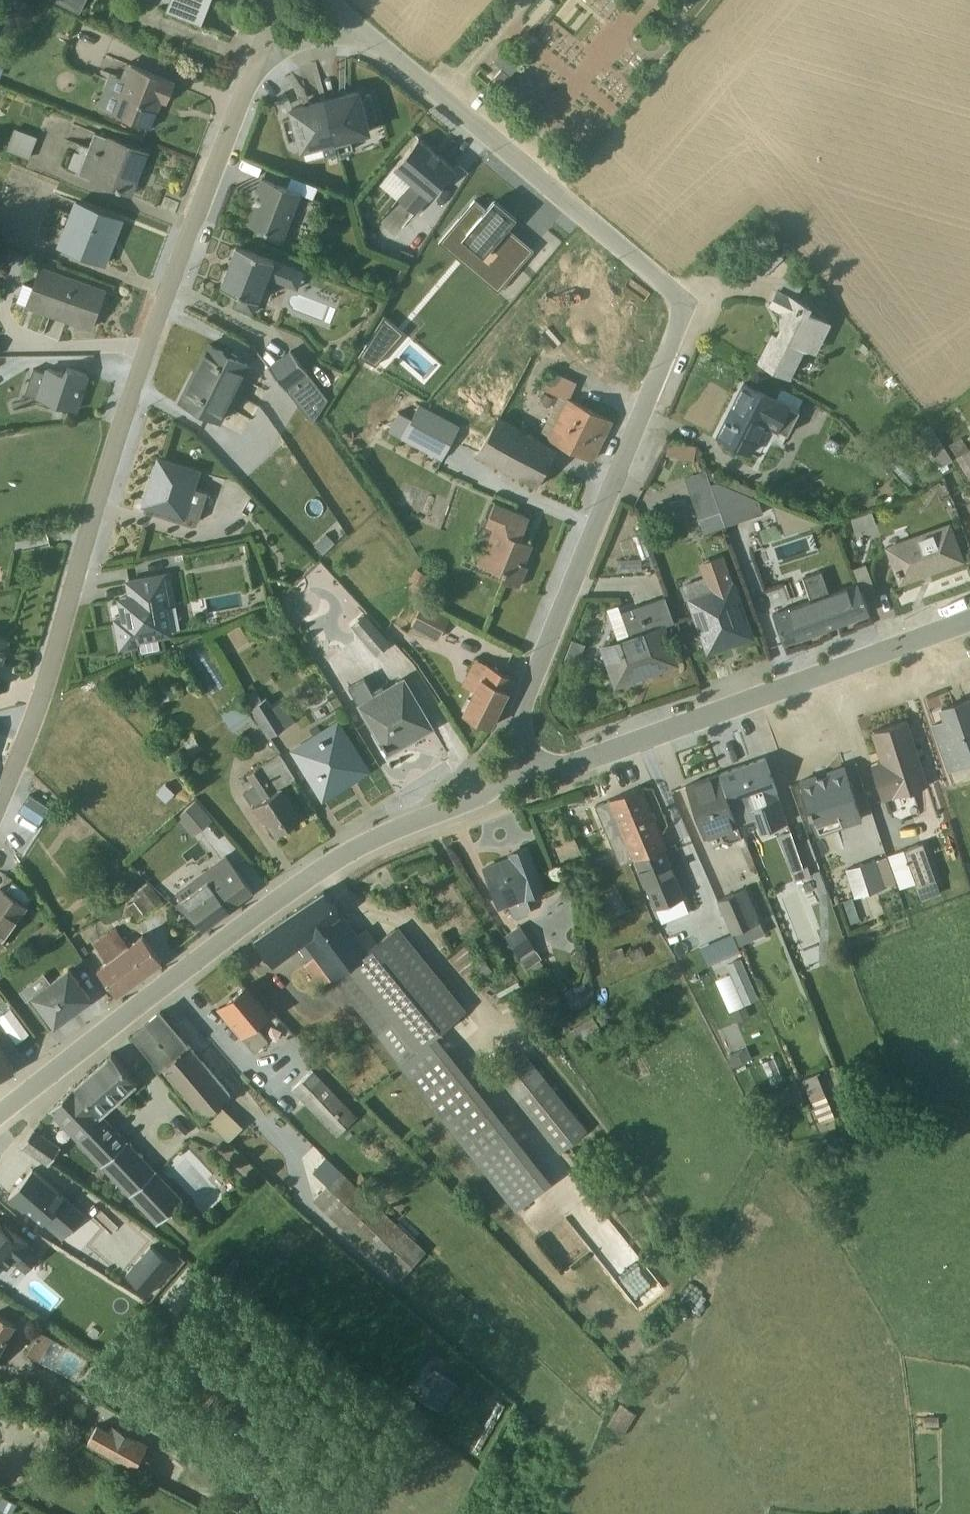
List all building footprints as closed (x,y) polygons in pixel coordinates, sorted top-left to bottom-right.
[(80,11),(85,0),(56,0),(80,11)] [(164,11),(200,26),(210,0),(169,0),(164,11)] [(313,10),(306,5),(299,13),(305,18),(313,10)] [(517,67),(500,52),(492,62),(509,76),(517,67)] [(165,103),(173,83),(125,63),(118,81),(122,84),(119,92),(113,89),(106,93),(100,109),(149,129),(160,102),(165,103)] [(375,118),(370,98),(359,101),(356,92),(323,101),(337,158),(343,156),(342,152),(352,149),(349,138),(370,132),(366,121),(375,118)] [(293,118),(281,121),(287,142),(297,139),(305,161),(336,153),(323,101),(291,109),(293,118)] [(13,127),(7,149),(30,156),(36,133),(13,127)] [(93,133),(77,174),(130,195),(146,153),(93,133)] [(414,213),(453,168),(417,138),(379,183),(414,213)] [(281,236),(282,237),(299,193),(310,197),(315,185),(304,181),(291,177),(287,188),(261,178),(256,191),(259,192),(248,224),(258,228),(254,239),(263,243),(265,238),(278,243),(281,236)] [(473,200),(437,242),(497,292),(532,250),(506,228),(515,218),(493,200),(484,209),(473,200)] [(119,220),(73,202),(56,246),(102,264),(119,220)] [(235,245),(219,286),(239,292),(234,306),(252,313),(267,277),(296,289),(303,271),(235,245)] [(22,283),(15,302),(89,328),(102,291),(38,268),(31,286),(22,283)] [(808,312),(810,308),(793,299),(800,286),(784,277),(777,291),(776,290),(769,305),(769,306),(779,311),(779,330),(776,336),(771,334),(771,335),(757,362),(789,377),(803,351),(807,351),(814,354),(815,354),(829,323),(808,312)] [(249,366),(208,345),(193,373),(238,396),(246,380),(243,378),(249,366)] [(289,349),(267,365),(311,423),(326,398),(289,349)] [(32,369),(23,394),(74,411),(86,375),(63,367),(61,373),(44,367),(42,372),(32,369)] [(575,382),(549,370),(535,399),(552,407),(539,433),(546,437),(545,438),(589,460),(610,420),(568,399),(575,383),(575,382)] [(193,373),(179,402),(194,409),(192,412),(204,418),(205,416),(219,423),(226,410),(229,411),(221,426),(232,431),(240,416),(230,411),(238,396),(193,373)] [(716,437),(750,454),(764,426),(776,432),(777,431),(785,434),(801,400),(780,390),(774,399),(743,384),(716,437)] [(440,460),(459,426),(459,425),(418,404),(409,419),(397,413),(387,432),(440,460)] [(497,418),(475,457),(534,488),(556,449),(497,418)] [(951,460),(931,429),(920,437),(936,462),(931,466),(934,471),(951,460)] [(948,446),(956,457),(954,458),(968,480),(969,478),(969,448),(967,450),(960,438),(948,446)] [(914,479),(894,457),(886,464),(907,486),(914,479)] [(157,460),(151,480),(143,505),(147,506),(184,518),(185,517),(197,521),(206,493),(194,489),(198,473),(157,460)] [(724,527),(704,471),(683,478),(702,535),(703,535),(724,527)] [(716,483),(709,486),(724,527),(761,513),(757,501),(750,497),(752,489),(719,476),(716,483)] [(500,580),(517,587),(526,567),(519,564),(521,560),(524,561),(531,544),(519,539),(517,533),(524,516),(493,504),(486,520),(481,518),(479,525),(473,540),(478,542),(484,545),(477,563),(501,573),(500,580)] [(886,546),(899,582),(959,560),(946,523),(886,546)] [(640,559),(649,556),(641,534),(633,537),(640,559)] [(617,573),(641,572),(640,560),(616,561),(617,573)] [(852,569),(860,591),(872,587),(864,564),(852,569)] [(682,585),(706,653),(750,637),(726,569),(682,585)] [(413,570),(408,581),(422,587),(427,576),(413,570)] [(867,614),(868,613),(856,583),(827,593),(820,571),(802,578),(809,599),(771,613),(782,644),(867,614)] [(175,603),(170,574),(126,582),(128,597),(118,599),(121,618),(114,620),(119,648),(136,645),(136,642),(171,636),(167,606),(175,604),(175,603)] [(673,622),(663,597),(619,613),(617,605),(605,609),(617,643),(601,649),(612,686),(675,664),(662,627),(673,622)] [(421,603),(409,626),(436,640),(448,617),(421,603)] [(390,643),(363,614),(349,626),(376,656),(390,643)] [(583,645),(570,640),(562,660),(575,665),(583,645)] [(461,713),(488,728),(512,679),(474,659),(461,686),(472,691),(461,713)] [(362,678),(347,687),(357,703),(355,704),(383,750),(407,736),(410,740),(431,728),(401,677),(382,688),(381,685),(370,691),(362,678)] [(254,691),(243,698),(267,737),(294,721),(281,701),(271,707),(265,699),(261,701),(254,691)] [(940,709),(944,721),(933,725),(949,770),(969,763),(969,699),(940,709)] [(250,719),(238,701),(219,714),(230,732),(250,719)] [(353,780),(366,771),(335,721),(290,748),(290,749),(320,798),(352,778),(353,780)] [(926,785),(905,721),(870,732),(879,761),(869,764),(880,801),(926,785)] [(201,749),(191,735),(182,742),(191,756),(201,749)] [(266,819),(275,833),(299,817),(280,789),(293,781),(277,754),(244,776),(251,786),(241,793),(261,822),(266,819)] [(764,758),(718,774),(737,825),(754,819),(759,831),(786,822),(764,758)] [(815,777),(798,782),(815,835),(860,821),(843,767),(826,773),(827,777),(816,780),(815,777)] [(718,774),(684,786),(703,838),(717,833),(723,839),(725,840),(728,841),(741,836),(718,774)] [(155,792),(164,802),(173,793),(164,784),(155,792)] [(662,845),(638,787),(594,807),(600,823),(601,823),(607,821),(611,831),(604,835),(612,854),(607,857),(613,869),(662,845)] [(195,802),(177,816),(184,825),(189,821),(196,830),(209,820),(195,802)] [(789,872),(793,882),(809,876),(806,866),(801,867),(789,831),(775,836),(785,861),(793,858),(797,869),(789,872)] [(886,856),(898,889),(914,883),(919,897),(937,891),(933,879),(945,875),(939,858),(941,857),(934,839),(886,856)] [(663,848),(662,845),(633,860),(652,906),(681,895),(662,849),(663,848)] [(525,849),(509,854),(511,859),(483,869),(498,910),(507,907),(510,915),(515,918),(527,914),(529,910),(525,899),(541,893),(525,849)] [(201,873),(174,893),(201,928),(227,908),(250,891),(224,856),(201,873)] [(893,883),(884,857),(874,861),(874,860),(844,870),(853,898),(883,888),(883,887),(893,883)] [(0,889),(0,944),(25,908),(24,906),(31,896),(12,882),(4,892),(0,889)] [(161,902),(145,882),(134,891),(138,897),(125,907),(137,921),(161,902)] [(625,910),(615,889),(604,894),(614,916),(625,910)] [(744,889),(716,901),(730,933),(733,933),(738,944),(750,939),(745,927),(758,921),(744,889)] [(434,1035),(465,1010),(397,927),(377,943),(365,928),(357,935),(322,891),(290,912),(285,915),(377,1036),(512,1212),(549,1183),(550,1182),(434,1035)] [(858,921),(851,898),(841,902),(849,924),(858,921)] [(285,915),(253,938),(272,964),(296,947),(307,961),(302,965),(319,988),(333,978),(285,915)] [(518,926),(504,936),(525,968),(526,968),(532,976),(543,969),(538,960),(540,959),(518,926)] [(113,929),(93,944),(105,961),(95,968),(115,994),(159,961),(140,935),(125,946),(113,929)] [(734,950),(728,935),(702,946),(708,962),(734,950)] [(477,962),(464,946),(447,960),(460,976),(477,962)] [(639,946),(626,953),(631,964),(645,957),(639,946)] [(625,959),(621,947),(605,952),(609,964),(625,959)] [(757,999),(739,959),(725,965),(728,973),(714,980),(728,1011),(757,999)] [(482,960),(475,966),(486,979),(493,974),(482,960)] [(88,999),(66,968),(31,995),(53,1025),(88,999)] [(564,990),(571,1010),(590,1003),(583,983),(564,990)] [(244,986),(217,1009),(241,1037),(245,1034),(262,1056),(278,1043),(260,1021),(268,1015),(244,986)] [(743,1006),(730,1012),(735,1023),(748,1017),(743,1006)] [(167,1021),(158,1012),(131,1035),(201,1118),(227,1142),(241,1127),(218,1104),(230,1094),(170,1020),(167,1021)] [(603,1019),(600,1014),(592,1018),(592,1017),(569,1031),(577,1043),(599,1030),(596,1024),(603,1019)] [(748,1057),(742,1032),(725,1036),(731,1061),(748,1057)] [(271,1054),(289,1078),(311,1061),(292,1037),(271,1054)] [(13,1070),(0,1048),(0,1077),(13,1070)] [(495,1075),(558,1153),(586,1130),(524,1053),(523,1052),(495,1075)] [(47,1110),(155,1224),(181,1198),(101,1114),(136,1082),(110,1053),(72,1086),(47,1110)] [(356,1117),(311,1070),(290,1090),(335,1137),(356,1117)] [(800,1079),(817,1123),(835,1116),(818,1073),(800,1079)] [(32,1129),(20,1146),(19,1146),(47,1164),(59,1147),(32,1129)] [(425,1252),(327,1160),(322,1166),(323,1168),(301,1191),(301,1192),(396,1282),(397,1282),(425,1252)] [(31,1170),(7,1197),(22,1210),(24,1208),(41,1223),(44,1220),(63,1236),(81,1214),(63,1198),(64,1197),(31,1170)] [(2,1266),(6,1269),(12,1262),(24,1272),(38,1256),(26,1246),(27,1244),(3,1224),(1,1226),(0,1225),(0,1269),(2,1266)] [(172,1267),(149,1246),(124,1274),(147,1295),(172,1267)] [(189,1268),(158,1296),(174,1314),(205,1286),(189,1268)] [(13,1331),(0,1323),(0,1351),(13,1331)] [(26,1354),(38,1361),(51,1339),(39,1331),(26,1354)] [(435,1366),(416,1394),(439,1409),(458,1381),(435,1366)] [(36,1400),(34,1411),(48,1414),(50,1403),(36,1400)] [(96,1424),(86,1442),(133,1469),(146,1446),(111,1425),(108,1431),(96,1424)] [(52,1434),(46,1445),(71,1458),(77,1447),(52,1434)]
